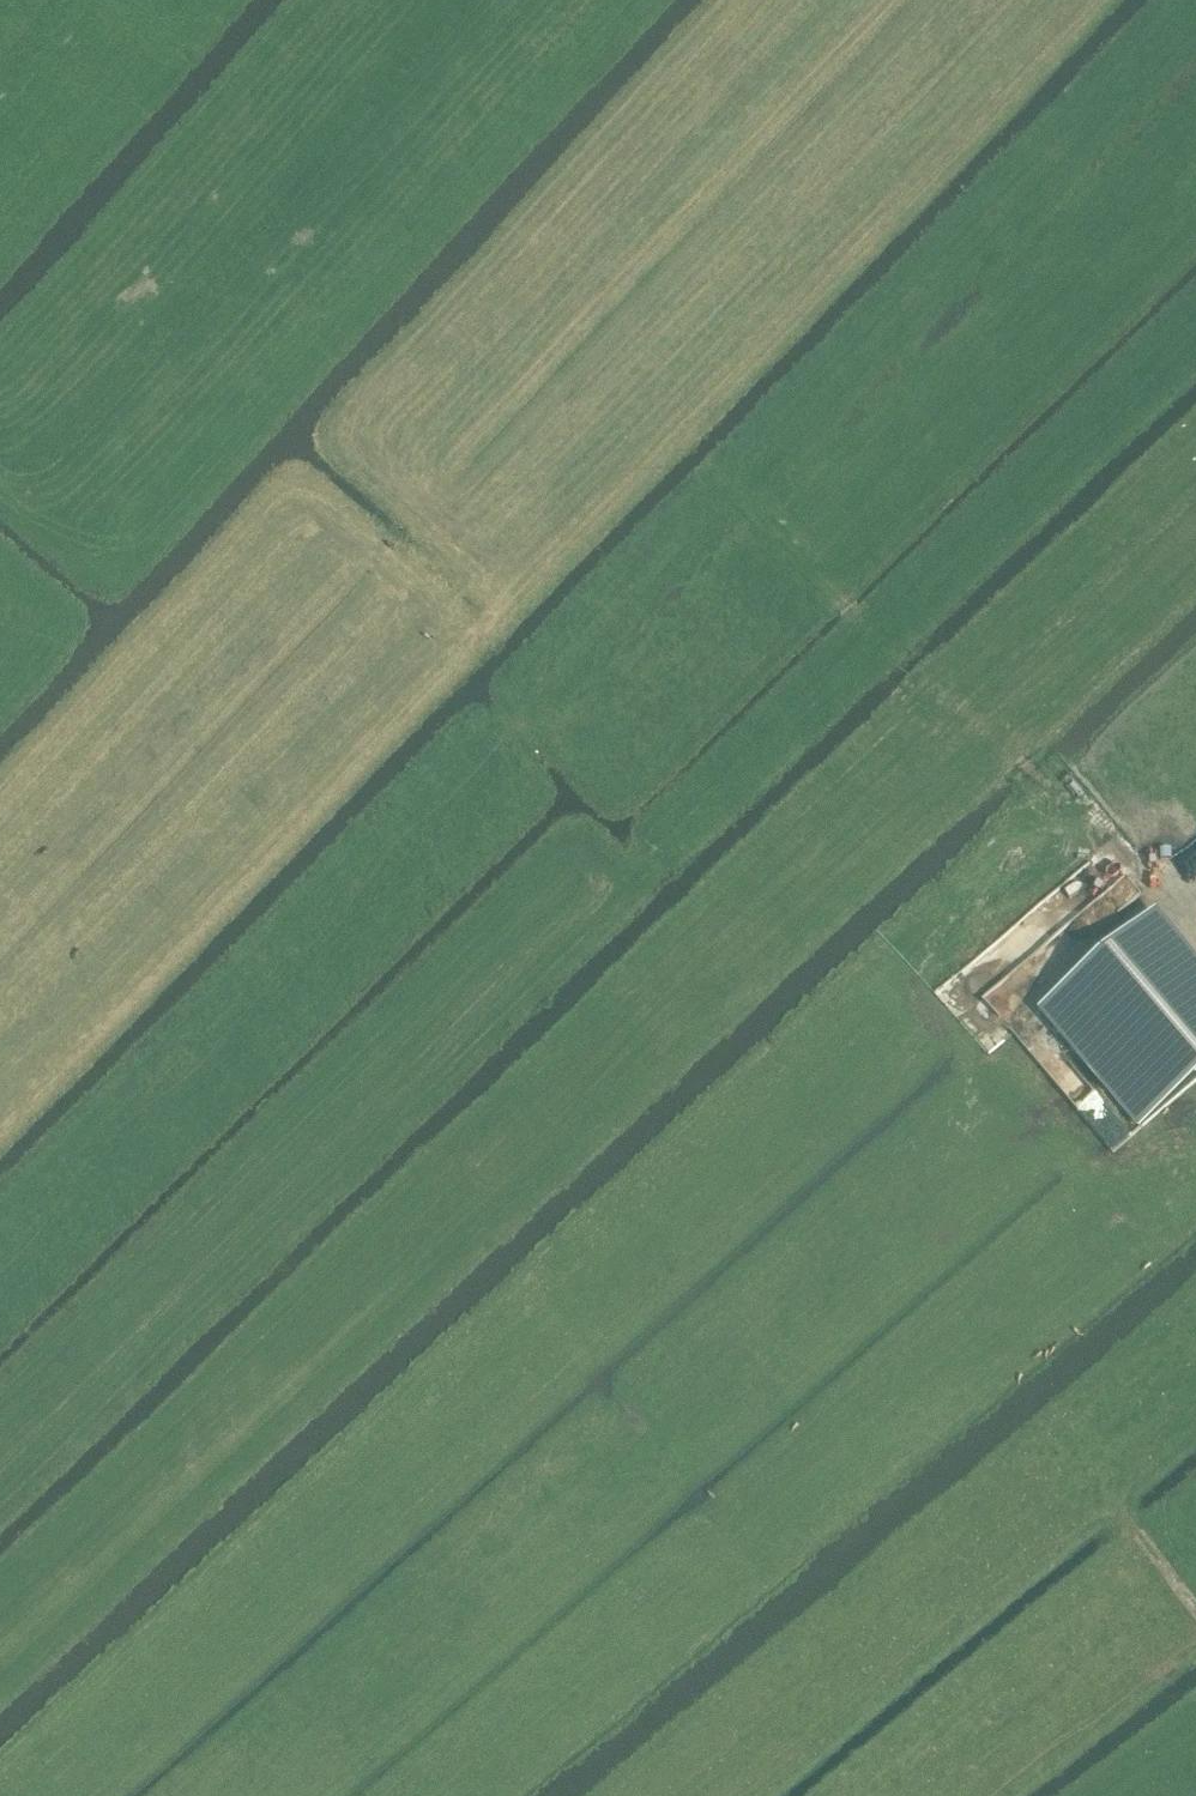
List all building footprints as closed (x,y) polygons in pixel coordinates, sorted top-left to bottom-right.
[(1142,925),(1042,1010),(1142,1128),(1195,1082),(1195,988),(1142,925)]
